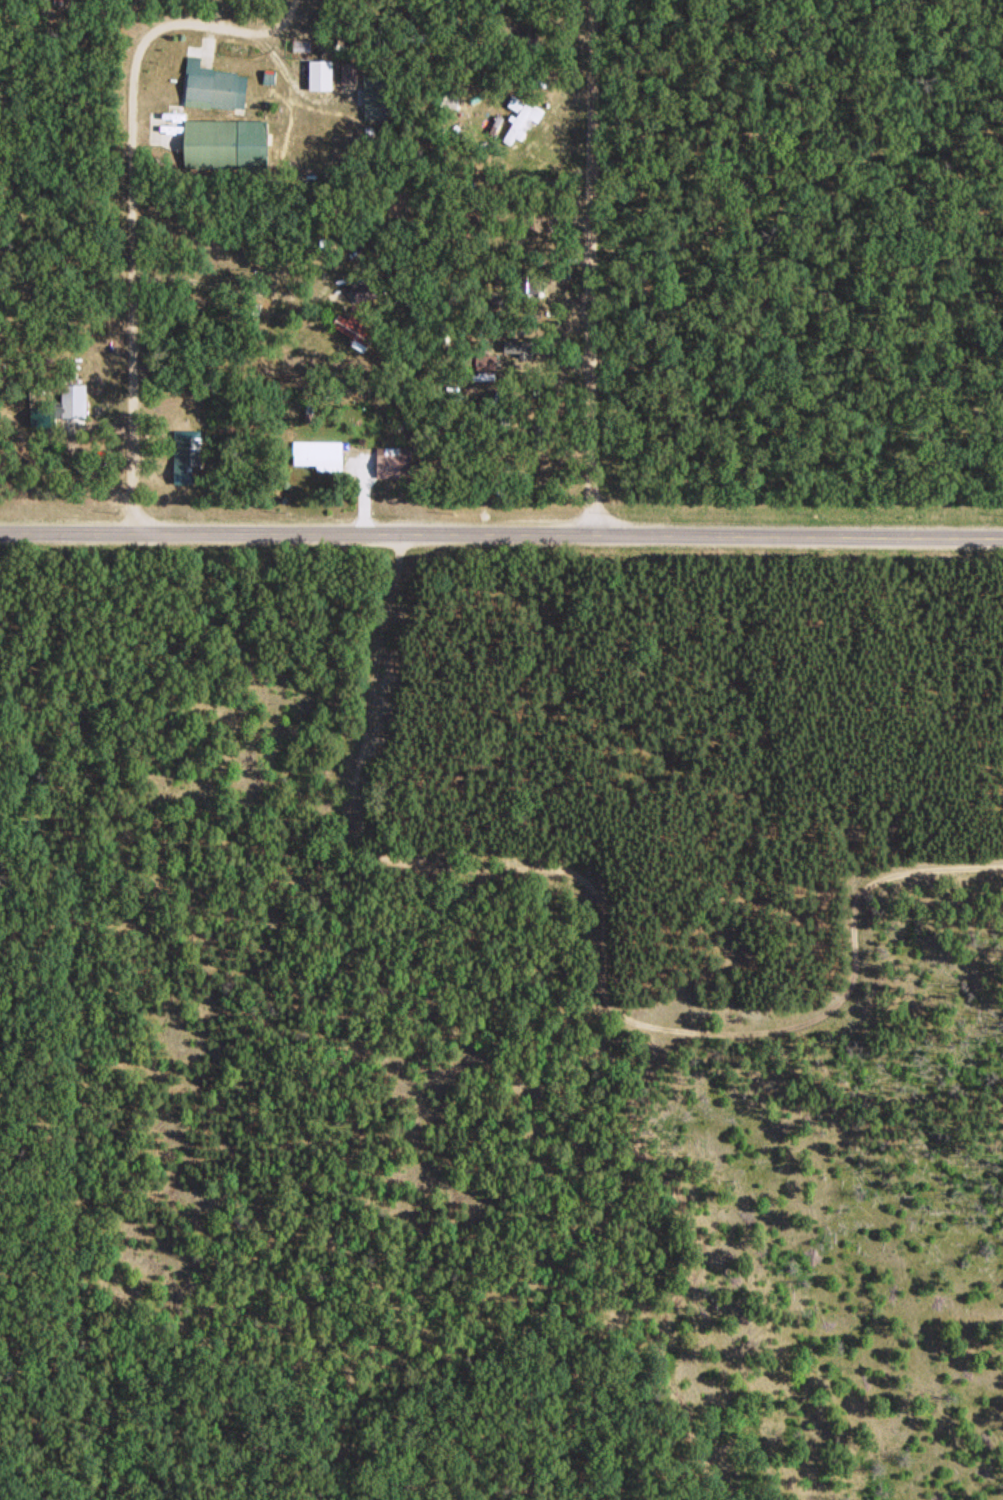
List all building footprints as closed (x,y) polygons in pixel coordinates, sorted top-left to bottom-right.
[(182,105),(242,108),(245,72),(199,69),(200,56),(185,55),(182,105)] [(505,107),(513,110),(502,141),(521,149),(537,106),(509,95),(505,107)] [(181,118),(180,166),(264,168),(265,120),(181,118)] [(521,231),(547,231),(547,209),(521,209),(521,231)] [(538,271),(516,271),(516,292),(538,292),(538,271)] [(350,276),(352,299),(374,298),(373,275),(350,276)] [(374,332),(364,327),(366,323),(337,309),(329,326),(353,338),(350,345),(364,351),(374,332)] [(533,351),(533,340),(502,340),(502,351),(533,351)] [(492,370),(492,354),(473,354),(473,370),(492,370)] [(85,417),(85,383),(59,383),(59,417),(85,417)] [(190,482),(190,468),(201,469),(201,428),(173,428),(172,482),(190,482)] [(343,440),(291,440),(291,465),(343,465),(343,440)] [(406,476),(406,446),(375,446),(374,476),(406,476)]
